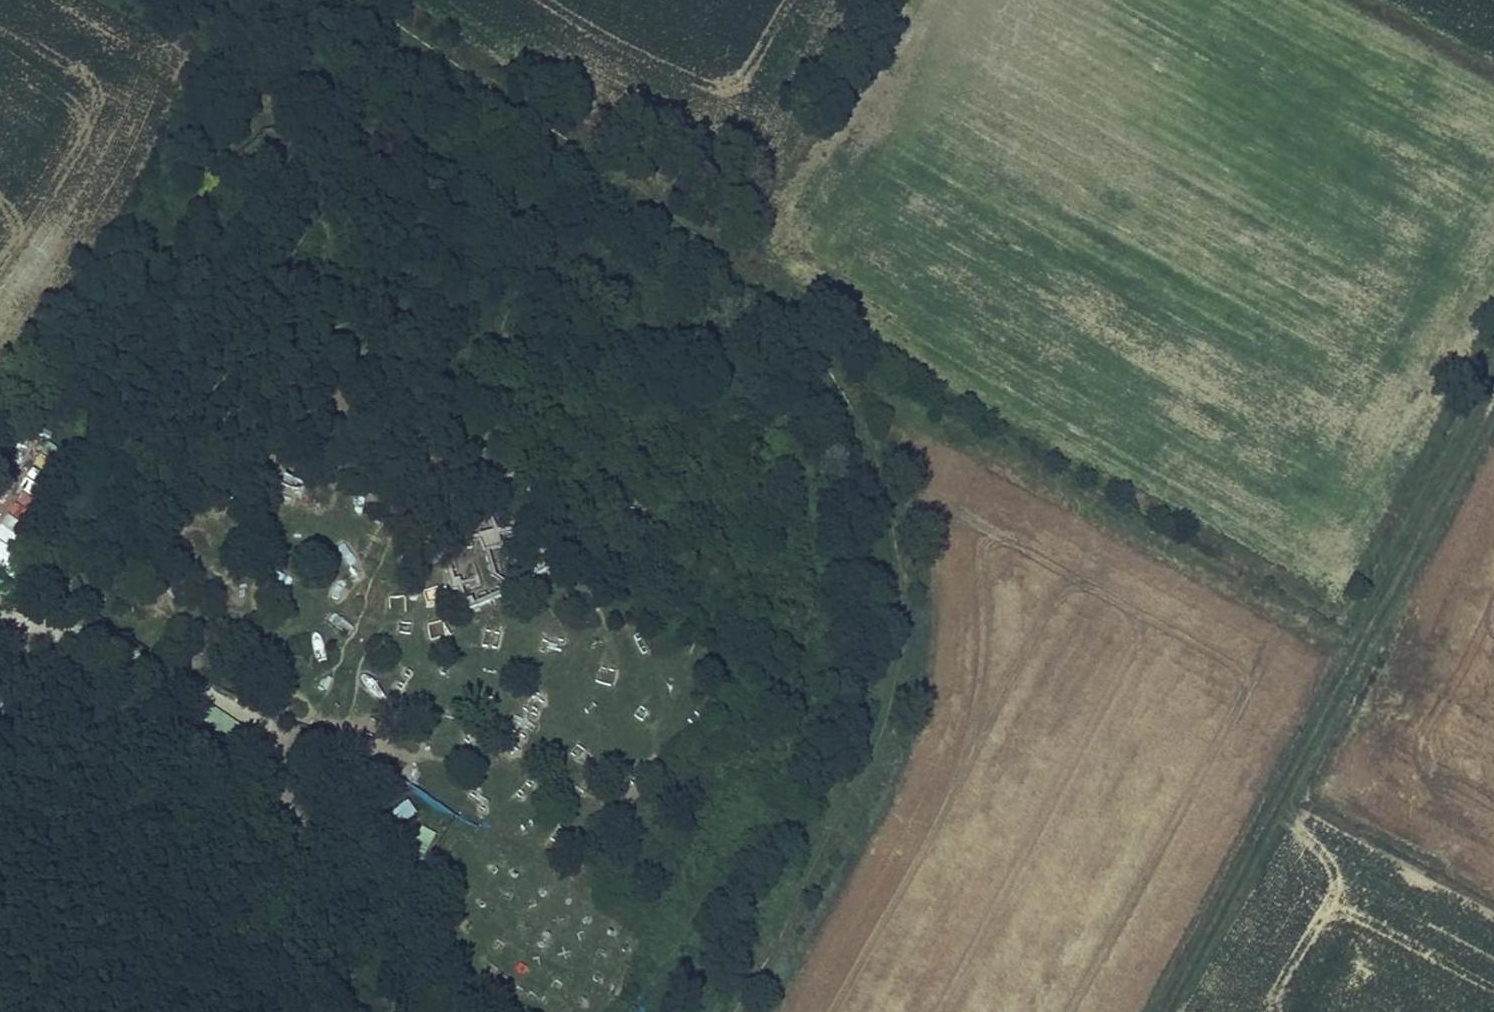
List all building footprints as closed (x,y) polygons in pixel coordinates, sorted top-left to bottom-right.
[(207,702),(198,714),(232,741),(241,729),(207,702)] [(410,803),(393,813),(400,826),(418,817),(410,803)]
